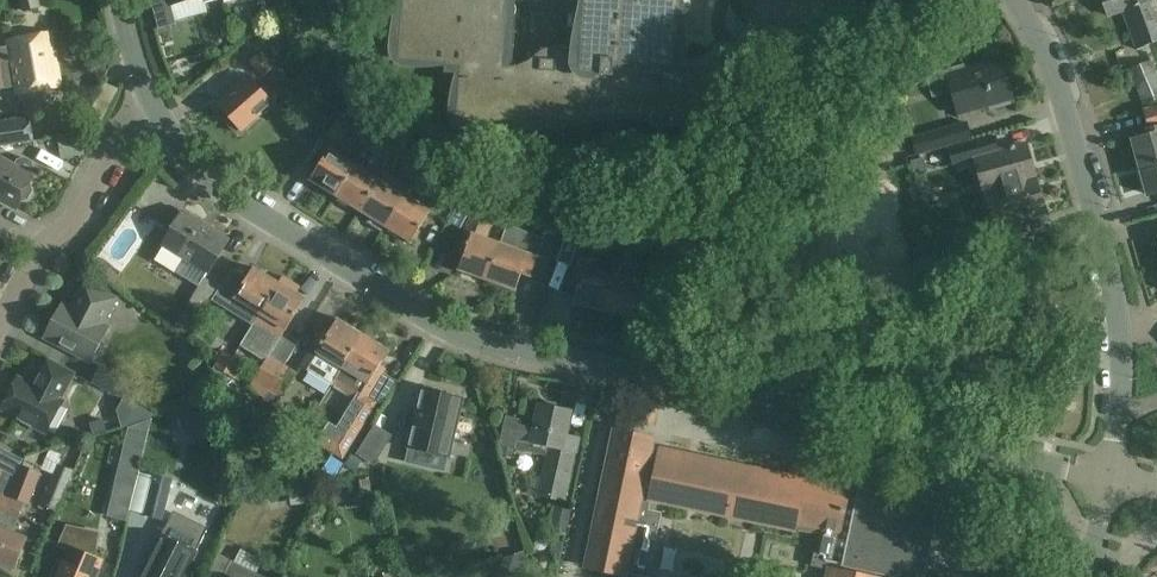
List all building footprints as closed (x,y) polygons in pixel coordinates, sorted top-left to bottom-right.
[(24,11),(39,8),(37,0),(22,0),(24,11)] [(158,27),(175,22),(170,4),(183,0),(151,0),(158,27)] [(336,33),(357,27),(349,0),(326,0),(336,33)] [(456,121),(457,121),(457,125),(459,125),(459,122),(531,127),(531,119),(564,122),(563,130),(565,130),(565,122),(576,122),(592,120),(611,116),(622,116),(719,123),(722,82),(727,83),(737,64),(752,51),(769,40),(788,35),(810,35),(810,27),(857,30),(860,0),(754,0),(752,21),(749,21),(749,23),(736,38),(742,41),(728,55),(713,66),(695,69),(678,68),(682,0),(584,0),(580,45),(574,44),(556,46),(555,47),(554,60),(541,59),(541,68),(504,66),(508,0),(402,0),(398,57),(395,57),(395,59),(398,59),(398,60),(446,64),(445,73),(459,74),(456,121)] [(1123,9),(1148,0),(1105,0),(1111,16),(1124,11),(1123,9)] [(1124,11),(1133,36),(1138,34),(1142,45),(1156,39),(1156,22),(1156,23),(1148,0),(1123,9),(1124,11)] [(8,40),(10,47),(13,61),(20,103),(35,100),(34,93),(62,88),(51,32),(8,40)] [(10,47),(0,49),(0,89),(6,88),(5,82),(11,81),(7,62),(13,61),(10,47)] [(274,65),(261,50),(250,59),(263,74),(274,65)] [(933,97),(951,92),(958,114),(1013,99),(1003,60),(949,75),(948,70),(928,76),(933,97)] [(1130,69),(1144,104),(1156,99),(1156,86),(1147,62),(1130,69)] [(274,86),(283,79),(289,86),(295,80),(281,63),(277,66),(265,76),(274,86)] [(252,76),(219,104),(240,128),(273,100),(252,76)] [(1141,166),(1156,161),(1156,105),(1144,109),(1151,133),(1133,138),(1141,166)] [(769,129),(782,130),(783,111),(770,110),(769,129)] [(32,141),(28,118),(0,122),(0,147),(32,141)] [(971,141),(966,124),(913,138),(917,155),(971,141)] [(384,150),(396,158),(405,143),(393,136),(384,150)] [(984,191),(1035,178),(1026,143),(1001,150),(997,136),(962,146),(966,161),(975,159),(984,191)] [(415,149),(405,143),(396,158),(406,164),(415,149)] [(313,180),(338,195),(357,165),(332,150),(313,180)] [(33,176),(0,159),(0,201),(1,200),(16,208),(20,201),(27,199),(31,191),(29,183),(33,176)] [(1141,166),(1149,193),(1156,191),(1156,161),(1141,166)] [(382,181),(357,165),(338,195),(363,211),(382,181)] [(445,195),(459,202),(475,175),(460,167),(445,195)] [(387,226),(388,226),(407,196),(412,188),(387,173),(382,181),(363,211),(371,216),(367,222),(383,232),(387,226)] [(475,175),(459,202),(472,209),(486,181),(475,175)] [(1035,178),(984,191),(993,224),(983,227),(989,246),(1025,236),(1020,219),(1045,212),(1035,178)] [(567,233),(580,238),(595,196),(582,192),(578,203),(567,233)] [(407,196),(388,226),(412,241),(431,211),(407,196)] [(552,227),(567,233),(578,203),(562,197),(552,227)] [(206,278),(209,273),(229,241),(184,213),(164,245),(166,246),(158,260),(199,286),(190,302),(206,312),(221,287),(206,278)] [(461,270),(489,280),(503,242),(488,237),(494,222),(473,215),(461,249),(467,251),(461,270)] [(508,226),(503,242),(489,280),(517,290),(523,274),(532,277),(546,239),(508,226)] [(576,306),(605,312),(613,273),(595,270),(598,258),(579,254),(573,284),(580,286),(576,306)] [(616,259),(613,273),(605,312),(634,318),(637,302),(652,305),(660,268),(616,259)] [(250,305),(262,313),(281,284),(256,268),(237,297),(236,296),(228,308),(242,317),(250,305)] [(251,331),(277,347),(281,341),(306,300),(297,294),(301,288),(285,278),(281,284),(262,313),(251,331)] [(103,325),(117,299),(84,282),(70,308),(62,304),(44,338),(90,362),(108,328),(103,325)] [(330,336),(324,332),(302,367),(332,387),(365,335),(340,320),(330,336)] [(365,335),(332,387),(354,400),(330,439),(348,450),(378,402),(369,397),(386,370),(381,367),(391,351),(365,335)] [(214,366),(225,372),(234,358),(223,352),(214,366)] [(265,395),(285,364),(272,356),(252,387),(265,395)] [(234,358),(225,372),(237,380),(245,365),(234,358)] [(18,378),(16,382),(11,382),(5,393),(8,398),(2,410),(47,434),(63,402),(60,400),(73,374),(48,361),(34,387),(18,378)] [(92,382),(134,404),(143,386),(101,364),(92,382)] [(265,395),(267,396),(252,421),(262,427),(266,420),(267,421),(297,372),(285,364),(265,395)] [(409,447),(449,456),(463,398),(422,389),(409,447)] [(500,445),(501,446),(514,449),(547,456),(544,469),(538,496),(566,502),(572,475),(578,452),(581,438),(567,435),(572,412),(541,404),(537,423),(506,417),(500,445)] [(130,510),(139,472),(151,419),(130,426),(109,515),(127,519),(130,510)] [(374,464),(391,436),(375,426),(358,454),(374,464)] [(934,508),(651,448),(653,439),(615,432),(587,569),(626,576),(626,574),(643,576),(649,576),(662,513),(648,510),(651,500),(818,535),(812,566),(831,570),(829,576),(920,576),(934,508)] [(514,449),(501,446),(499,455),(512,458),(514,449)] [(21,465),(23,461),(4,451),(0,460),(0,468),(16,476),(21,465)] [(58,463),(53,476),(41,506),(57,513),(75,470),(58,463)] [(23,466),(11,497),(0,524),(0,568),(12,572),(13,569),(15,570),(28,540),(14,534),(26,502),(30,504),(42,474),(23,466)] [(155,476),(146,514),(145,515),(162,520),(172,481),(155,476)] [(11,497),(0,493),(0,524),(11,497)] [(567,533),(572,509),(555,505),(550,530),(567,533)] [(69,551),(58,576),(97,576),(103,562),(91,557),(95,538),(84,536),(85,530),(68,527),(60,547),(69,551)] [(196,554),(161,536),(141,576),(184,576),(196,554)] [(563,541),(553,538),(549,554),(559,557),(563,541)] [(514,576),(519,576),(528,550),(504,558),(499,572),(514,576)] [(233,562),(225,576),(265,576),(233,562)]
